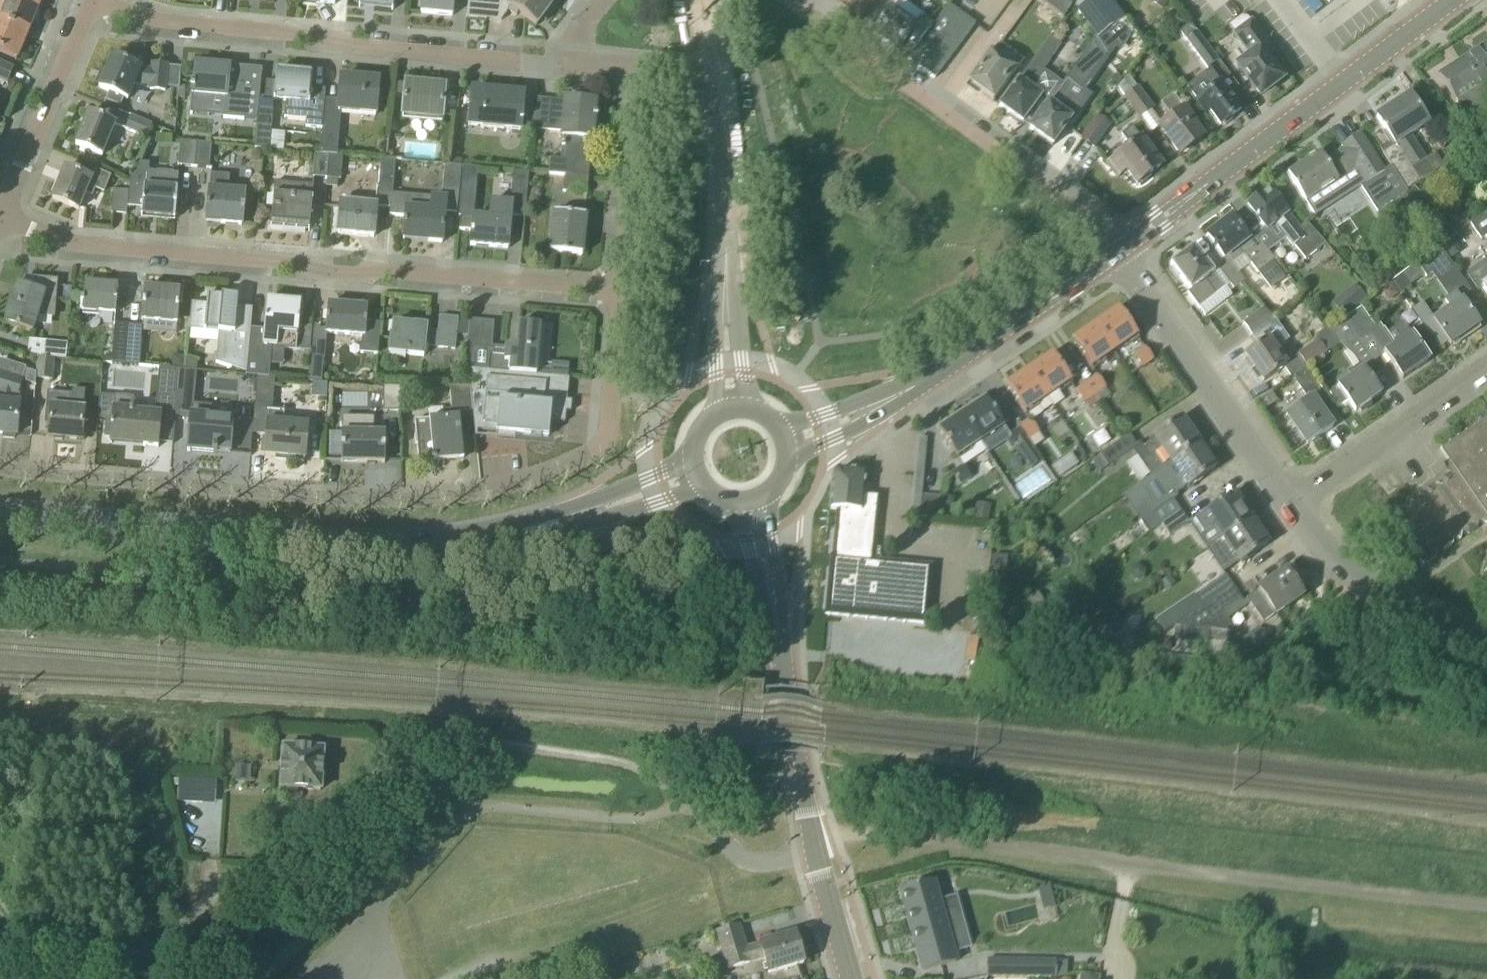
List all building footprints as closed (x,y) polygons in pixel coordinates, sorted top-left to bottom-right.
[(0,9),(0,21),(28,33),(39,8),(21,0),(4,0),(0,9)] [(359,7),(361,7),(361,3),(392,7),(392,10),(393,11),(394,0),(360,0),(359,7)] [(453,16),(454,0),(422,0),(421,13),(453,16)] [(466,17),(478,19),(480,0),(468,0),(466,17)] [(546,0),(496,0),(517,16),(519,13),(537,26),(543,19),(546,21),(556,7),(546,0)] [(839,5),(848,13),(849,17),(853,20),(857,20),(860,22),(878,0),(843,0),(839,5)] [(934,26),(923,19),(925,16),(905,2),(906,0),(897,0),(890,9),(873,35),(898,53),(902,47),(912,54),(934,26)] [(1074,8),(1080,0),(1035,0),(1063,22),(1074,8)] [(1065,80),(1081,92),(1108,54),(1125,77),(1145,48),(1110,0),(1080,0),(1074,8),(1096,37),(1065,80)] [(974,25),(962,16),(949,6),(934,26),(912,54),(908,60),(934,79),(974,25)] [(1260,96),(1281,80),(1263,55),(1271,49),(1251,22),(1248,17),(1241,17),(1229,25),(1235,33),(1234,34),(1251,57),(1238,67),(1260,96)] [(28,33),(0,21),(0,51),(16,58),(15,60),(17,61),(28,33)] [(1210,51),(1211,51),(1206,44),(1205,45),(1190,24),(1179,32),(1206,69),(1217,61),(1210,51)] [(1031,85),(1043,70),(1049,61),(1057,51),(1056,50),(1060,45),(1051,38),(1039,54),(999,107),(1009,115),(1007,117),(1007,116),(1006,117),(1010,120),(1014,123),(1018,126),(1019,125),(1018,124),(1020,122),(1022,124),(1041,98),(1024,86),(1027,82),(1031,85)] [(1486,104),(1486,45),(1438,77),(1465,118),(1486,104)] [(967,84),(993,102),(1016,70),(991,51),(967,84)] [(102,83),(100,88),(129,99),(135,84),(151,85),(150,89),(165,90),(168,66),(153,64),(152,70),(141,69),(141,68),(113,56),(106,72),(101,82),(102,83)] [(7,83),(13,68),(0,62),(0,80),(7,83)] [(196,64),(194,93),(192,106),(215,108),(218,116),(244,119),(249,71),(230,69),(230,67),(196,64)] [(266,81),(265,100),(266,99),(286,101),(284,118),(307,120),(307,126),(306,126),(306,127),(322,129),(326,90),(325,90),(325,92),(311,90),(313,75),(277,72),(276,84),(267,84),(268,82),(266,81)] [(1213,75),(1207,80),(1203,74),(1186,87),(1196,102),(1195,102),(1204,114),(1208,111),(1220,126),(1222,124),(1225,126),(1231,121),(1231,118),(1240,111),(1213,75)] [(1127,75),(1117,89),(1124,98),(1122,99),(1139,120),(1154,108),(1138,87),(1137,88),(1127,75)] [(376,111),(379,81),(341,78),(339,107),(376,111)] [(1064,115),(1081,92),(1065,80),(1029,129),(1052,146),(1071,120),(1064,115)] [(443,119),(446,87),(406,84),(403,115),(443,119)] [(521,130),(525,95),(472,90),(469,126),(521,130)] [(1160,105),(1171,119),(1158,128),(1180,156),(1202,139),(1192,125),(1194,124),(1172,96),(1160,105)] [(1390,167),(1407,193),(1435,173),(1445,166),(1435,152),(1424,159),(1408,135),(1427,123),(1409,96),(1376,118),(1394,146),(1382,154),(1390,167)] [(549,174),(565,176),(589,178),(590,162),(591,140),(592,140),(594,118),(598,118),(598,115),(594,115),(596,101),(594,101),(568,99),(566,99),(566,102),(538,98),(535,130),(564,133),(561,160),(550,159),(549,174)] [(103,155),(116,124),(89,113),(82,132),(80,131),(76,139),(78,140),(76,144),(103,155)] [(132,116),(126,129),(148,139),(154,125),(132,116)] [(1097,117),(1081,139),(1093,148),(1109,126),(1097,117)] [(270,149),(273,122),(258,120),(256,147),(270,149)] [(320,153),(329,154),(337,155),(340,127),(323,125),(320,153)] [(1129,147),(1116,157),(1137,185),(1140,182),(1141,184),(1151,177),(1150,175),(1161,167),(1132,127),(1121,136),(1129,147)] [(1383,171),(1370,151),(1360,134),(1341,146),(1343,150),(1324,162),(1320,154),(1287,175),(1304,202),(1305,202),(1310,211),(1356,182),(1376,213),(1407,193),(1390,167),(1383,171)] [(178,165),(195,167),(198,143),(181,142),(178,165)] [(213,145),(198,143),(195,167),(210,169),(213,145)] [(329,154),(320,153),(320,154),(315,154),(313,177),(327,179),(329,154)] [(329,154),(327,179),(327,186),(338,187),(339,180),(341,180),(344,156),(337,155),(329,154)] [(396,160),(386,159),(382,159),(379,186),(378,186),(377,206),(377,207),(390,208),(389,215),(391,215),(393,194),(396,160)] [(174,218),(174,219),(175,219),(178,189),(177,189),(179,174),(149,171),(150,163),(138,162),(130,180),(128,207),(142,208),(142,216),(143,216),(143,215),(174,218)] [(457,213),(461,166),(445,165),(442,198),(393,194),(391,215),(406,217),(404,239),(405,240),(405,237),(429,240),(429,243),(443,245),(445,213),(444,213),(444,211),(457,213)] [(460,230),(472,231),(470,245),(509,249),(511,216),(526,218),(530,172),(514,171),(511,201),(491,200),(489,219),(474,217),(478,168),(463,167),(459,216),(461,216),(460,230)] [(96,170),(92,179),(66,168),(53,199),(79,210),(80,209),(88,210),(96,189),(105,192),(112,176),(96,170)] [(211,174),(209,190),(207,222),(208,222),(208,217),(222,219),(221,223),(243,225),(246,193),(229,192),(230,176),(211,174)] [(563,192),(586,194),(587,194),(589,178),(565,176),(563,192)] [(274,203),(273,211),(272,223),(290,224),(289,227),(304,229),(304,233),(305,233),(308,206),(311,206),(313,185),(274,182),(272,203),(274,203)] [(1407,209),(1420,200),(1413,189),(1400,198),(1407,209)] [(112,213),(127,215),(129,192),(114,190),(112,213)] [(1297,254),(1298,252),(1305,260),(1325,244),(1306,223),(1298,229),(1268,190),(1246,206),(1266,232),(1275,225),(1297,254)] [(374,237),(377,207),(377,206),(341,202),(338,234),(374,237)] [(1486,240),(1486,213),(1485,211),(1469,224),(1480,239),(1485,236),(1486,240)] [(554,213),(550,253),(582,255),(582,254),(585,217),(586,216),(554,213)] [(1206,237),(1223,260),(1226,264),(1218,270),(1233,290),(1244,282),(1237,274),(1250,264),(1258,274),(1259,273),(1268,285),(1283,274),(1254,236),(1249,240),(1231,218),(1206,237)] [(1230,298),(1224,289),(1225,288),(1214,273),(1194,247),(1170,265),(1190,291),(1186,294),(1205,318),(1230,298)] [(1426,278),(1449,261),(1439,247),(1416,264),(1426,278)] [(1465,275),(1477,293),(1482,289),(1486,296),(1486,259),(1465,275)] [(54,317),(57,285),(57,281),(37,279),(33,290),(18,285),(6,323),(33,331),(38,316),(54,317)] [(83,304),(83,311),(116,315),(118,286),(85,283),(84,299),(82,298),(82,304),(83,304)] [(1450,346),(1451,345),(1477,326),(1478,327),(1479,326),(1468,310),(1478,303),(1473,296),(1467,287),(1444,303),(1448,309),(1423,326),(1439,349),(1448,343),(1450,346)] [(142,321),(144,321),(178,325),(179,305),(178,305),(179,293),(180,293),(180,292),(145,289),(142,321)] [(246,371),(251,329),(252,323),(236,321),(239,297),(208,294),(207,305),(194,303),(192,303),(190,329),(220,332),(218,362),(231,369),(246,371)] [(272,344),(276,344),(276,348),(310,351),(312,331),(312,328),(299,327),(301,302),(267,299),(265,330),(251,329),(246,371),(246,376),(258,377),(268,379),(272,344)] [(328,305),(326,333),(327,333),(362,336),(361,353),(378,354),(381,324),(367,322),(368,308),(328,305)] [(1251,337),(1267,325),(1273,321),(1264,308),(1242,324),(1251,337)] [(1361,308),(1344,319),(1359,341),(1369,334),(1401,380),(1429,361),(1402,322),(1386,334),(1382,329),(1378,323),(1373,326),(1361,308)] [(1118,310),(1095,326),(1114,352),(1123,345),(1125,347),(1138,338),(1118,310)] [(394,323),(392,336),(390,353),(425,356),(426,345),(455,348),(458,319),(441,317),(439,332),(427,331),(428,327),(394,323)] [(472,347),(474,369),(486,371),(552,377),(553,365),(537,363),(541,326),(519,324),(517,349),(492,346),(495,322),(470,319),(467,347),(472,347)] [(1344,319),(1329,330),(1338,344),(1339,343),(1341,346),(1343,349),(1345,351),(1359,341),(1344,319)] [(112,363),(126,364),(129,328),(114,326),(112,363)] [(1114,352),(1095,326),(1072,342),(1092,370),(1104,361),(1103,359),(1114,352)] [(129,328),(126,364),(140,366),(143,331),(143,328),(129,328)] [(1305,366),(1338,344),(1329,330),(1327,328),(1314,337),(1316,341),(1297,354),(1305,366)] [(1245,356),(1263,382),(1287,366),(1268,340),(1245,356)] [(68,343),(43,341),(42,356),(66,359),(68,343)] [(1153,360),(1145,349),(1134,356),(1142,367),(1153,360)] [(1029,371),(1047,397),(1054,407),(1064,400),(1058,392),(1071,384),(1052,355),(1029,371)] [(37,373),(36,378),(37,378),(54,380),(55,366),(66,367),(66,359),(42,356),(39,356),(38,361),(37,373)] [(324,358),(310,357),(308,382),(322,383),(324,358)] [(163,367),(160,404),(177,406),(178,394),(176,394),(178,369),(172,368),(163,367)] [(1381,394),(1363,368),(1359,371),(1328,393),(1338,408),(1347,402),(1355,412),(1355,411),(1357,410),(1360,414),(1371,406),(1368,402),(1380,395),(1381,394)] [(37,373),(26,369),(22,381),(36,386),(37,380),(37,378),(36,378),(37,373)] [(469,369),(471,387),(473,411),(476,436),(477,436),(478,430),(516,433),(531,434),(531,436),(542,437),(542,435),(549,436),(549,430),(550,430),(551,421),(565,423),(566,412),(571,412),(572,401),(567,401),(569,378),(552,377),(486,371),(474,369),(474,370),(469,369)] [(1309,370),(1293,381),(1304,397),(1319,386),(1309,370)] [(1047,397),(1029,371),(1006,387),(1025,415),(1038,406),(1037,404),(1047,397)] [(4,434),(3,437),(14,439),(15,435),(17,435),(21,395),(18,394),(22,381),(0,374),(0,390),(1,390),(0,394),(0,433),(4,434)] [(1085,384),(1094,397),(1099,404),(1101,403),(1103,405),(1112,399),(1105,389),(1106,388),(1097,376),(1085,384)] [(276,380),(258,377),(254,414),(252,434),(267,435),(265,454),(264,454),(264,455),(304,458),(304,460),(305,460),(308,425),(305,425),(305,421),(303,418),(295,417),(293,420),(293,424),(283,423),(285,412),(273,411),(276,380)] [(1094,397),(1085,384),(1075,391),(1084,404),(1094,397)] [(401,386),(384,386),(384,411),(401,411),(401,386)] [(443,411),(443,418),(431,420),(415,421),(419,463),(420,463),(420,462),(464,458),(464,457),(463,457),(459,412),(473,411),(471,387),(449,387),(452,410),(443,411)] [(73,393),(48,390),(48,398),(45,424),(50,424),(49,438),(54,438),(54,439),(63,440),(64,439),(82,441),(85,410),(84,410),(86,391),(74,390),(73,393)] [(134,411),(134,410),(135,398),(116,396),(115,408),(113,408),(112,420),(106,419),(105,437),(111,438),(110,443),(112,443),(112,439),(144,442),(144,446),(159,447),(163,414),(134,411)] [(1306,446),(1312,442),(1332,428),(1311,398),(1285,416),(1306,446)] [(962,415),(980,442),(1003,427),(986,400),(962,415)] [(218,450),(230,451),(233,421),(210,418),(212,407),(192,405),(188,451),(190,451),(190,449),(214,451),(218,453),(218,450)] [(939,431),(958,460),(971,452),(970,448),(980,442),(962,415),(939,431)] [(1484,415),(1476,420),(1475,427),(1474,426),(1473,426),(1474,428),(1466,433),(1465,431),(1464,432),(1465,434),(1458,439),(1457,437),(1456,438),(1457,439),(1450,444),(1449,443),(1448,443),(1449,445),(1441,450),(1440,448),(1439,449),(1449,463),(1454,464),(1452,474),(1451,474),(1442,480),(1441,487),(1434,486),(1426,491),(1425,498),(1418,497),(1417,504),(1410,503),(1408,510),(1401,509),(1393,514),(1391,522),(1419,562),(1427,564),(1435,558),(1437,551),(1443,552),(1452,547),(1453,540),(1460,541),(1461,534),(1468,535),(1476,529),(1478,523),(1486,525),(1486,415),(1484,415)] [(386,433),(375,433),(375,417),(342,417),(342,433),(342,462),(385,463),(386,433)] [(1129,435),(1099,455),(1100,456),(1092,462),(1099,472),(1131,450),(1150,478),(1159,471),(1198,443),(1181,419),(1155,438),(1155,439),(1142,448),(1139,443),(1136,445),(1129,435)] [(1019,429),(1028,441),(1033,449),(1044,441),(1031,421),(1019,429)] [(1019,429),(1008,436),(1017,449),(1028,441),(1019,429)] [(1198,443),(1159,471),(1175,494),(1187,486),(1188,487),(1215,469),(1198,443)] [(963,465),(952,472),(960,485),(972,478),(963,465)] [(825,614),(829,614),(927,624),(933,565),(873,560),(878,513),(861,511),(866,472),(840,470),(833,475),(830,509),(837,510),(833,556),(831,556),(825,614)] [(940,497),(920,495),(919,516),(930,518),(940,497)] [(1222,537),(1250,519),(1233,495),(1205,514),(1206,515),(1194,523),(1202,533),(1214,525),(1222,537)] [(1181,511),(1173,500),(1140,523),(1147,534),(1181,511)] [(973,519),(988,522),(991,505),(976,502),(973,519)] [(1189,523),(1181,511),(1147,534),(1148,535),(1161,525),(1169,537),(1189,523)] [(1210,546),(1220,559),(1227,570),(1239,562),(1240,564),(1267,545),(1250,519),(1222,537),(1210,546)] [(1246,599),(1253,610),(1262,623),(1275,615),(1302,596),(1285,571),(1246,599)] [(1176,584),(1171,576),(1160,583),(1165,591),(1176,584)] [(1195,596),(1203,607),(1233,587),(1225,576),(1195,596)] [(1233,587),(1203,607),(1173,627),(1175,628),(1180,628),(1179,638),(1178,638),(1179,641),(1207,643),(1208,639),(1229,641),(1230,633),(1237,633),(1222,612),(1241,599),(1233,587)] [(324,749),(304,748),(284,747),(282,787),(286,787),(286,796),(298,797),(298,788),(321,790),(324,749)] [(176,777),(176,802),(214,803),(214,778),(176,777)] [(924,971),(957,961),(954,952),(967,948),(960,923),(947,927),(934,881),(901,890),(924,971)] [(746,949),(739,925),(718,932),(729,968),(765,957),(769,973),(804,963),(795,934),(761,944),(746,949)] [(1027,977),(1028,960),(988,959),(987,976),(1027,977)]
